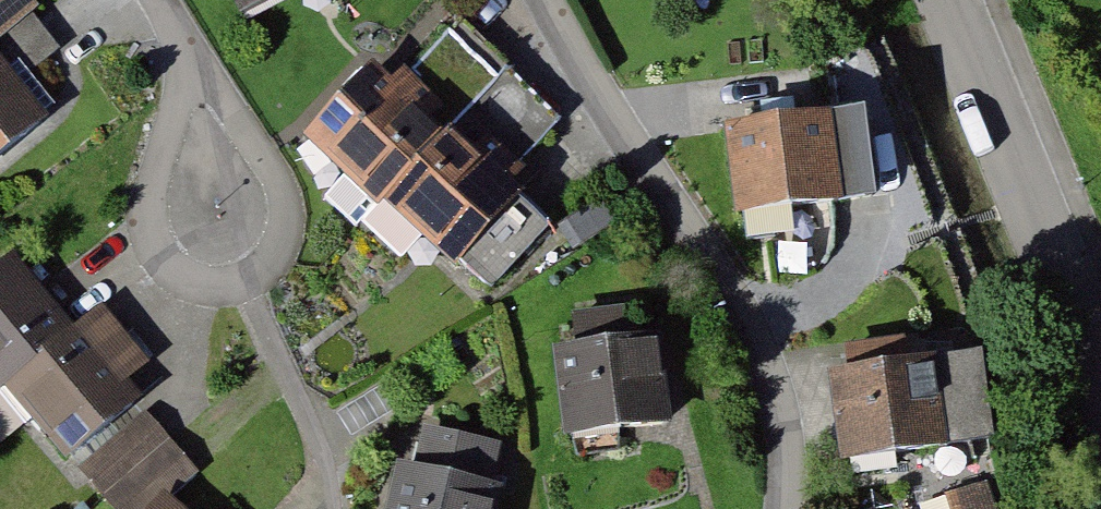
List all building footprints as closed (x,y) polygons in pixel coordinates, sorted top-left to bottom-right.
[(9,0),(0,0),(0,65),(38,35),(9,0)] [(239,23),(281,0),(227,0),(239,23)] [(309,131),(458,272),(522,204),(373,63),(309,131)] [(0,82),(0,184),(52,146),(0,82)] [(835,112),(730,123),(740,210),(844,199),(835,112)] [(0,266),(0,395),(54,463),(130,403),(120,390),(141,373),(91,310),(58,336),(1,266),(0,266)] [(660,334),(556,347),(567,437),(671,424),(660,334)] [(842,460),(998,442),(987,342),(830,360),(842,460)] [(395,469),(386,508),(496,508),(510,449),(425,430),(415,473),(395,469)] [(150,497),(140,508),(163,508),(150,497)]
